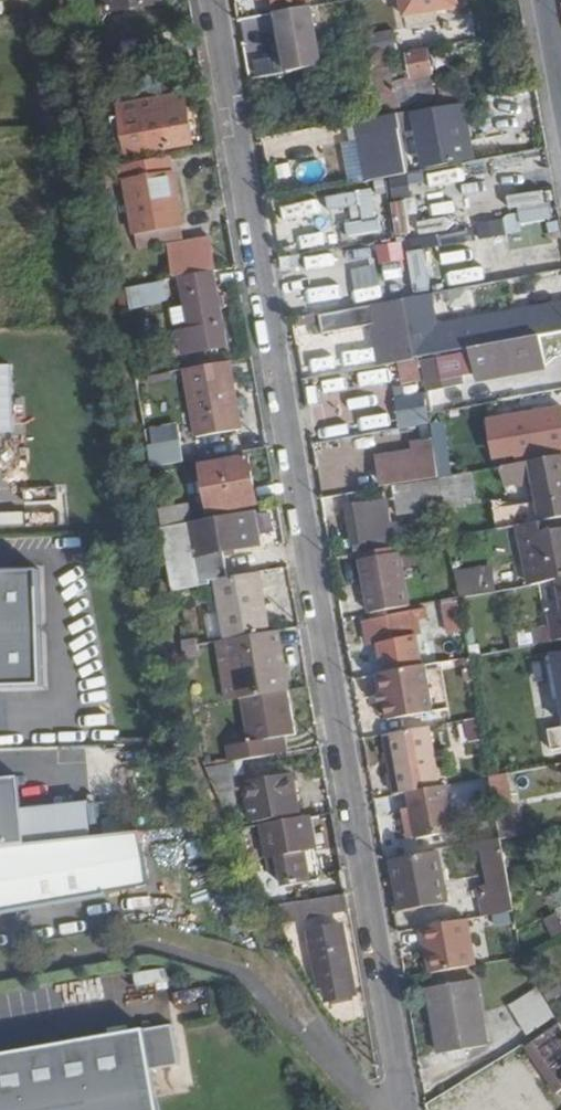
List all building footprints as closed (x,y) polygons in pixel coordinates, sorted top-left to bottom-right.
[(165,0),(112,0),(113,11),(165,2),(165,0)] [(461,0),(425,0),(410,3),(412,12),(461,3),(461,0)] [(316,5),(279,12),(285,42),(290,73),(327,66),(316,5)] [(273,13),(278,43),(285,42),(279,12),(273,13)] [(175,58),(170,32),(126,40),(131,66),(175,58)] [(435,74),(431,52),(412,54),(417,77),(435,74)] [(418,102),(409,69),(393,73),(397,88),(382,93),(387,110),(418,102)] [(197,142),(188,93),(130,104),(132,112),(122,114),(127,140),(137,138),(139,152),(197,142)] [(424,168),(458,162),(451,123),(462,121),(459,106),(414,115),(424,168)] [(409,113),(378,118),(374,119),(377,133),(368,135),(377,180),(420,173),(409,113)] [(451,123),(458,162),(469,160),(462,121),(451,123)] [(178,157),(133,165),(135,177),(144,232),(189,223),(178,157)] [(135,177),(133,165),(108,170),(110,181),(135,177)] [(368,187),(322,194),(325,210),(356,205),(358,219),(341,222),(344,237),(376,232),(368,187)] [(515,193),(516,220),(544,219),(543,192),(515,193)] [(387,203),(391,233),(410,231),(406,200),(387,203)] [(285,216),(290,232),(323,223),(319,207),(285,216)] [(219,264),(215,236),(196,240),(201,268),(219,264)] [(390,276),(391,247),(371,246),(370,274),(390,276)] [(405,249),(410,290),(425,289),(420,248),(405,249)] [(332,252),(292,259),(295,274),(334,268),(332,252)] [(232,344),(218,269),(186,274),(190,300),(192,318),(194,326),(183,328),(188,351),(232,344)] [(169,282),(135,287),(139,308),(173,303),(169,282)] [(432,310),(430,293),(411,296),(414,313),(432,310)] [(411,296),(368,304),(380,365),(398,362),(419,357),(422,357),(417,329),(414,313),(411,296)] [(175,321),(192,318),(190,300),(173,304),(175,321)] [(467,320),(417,329),(422,357),(473,347),(467,320)] [(545,369),(536,336),(473,347),(474,352),(423,362),(429,391),(466,384),(464,377),(478,374),(479,381),(545,369)] [(473,347),(422,357),(423,362),(474,352),(473,347)] [(419,357),(398,362),(401,377),(422,373),(419,357)] [(246,429),(233,361),(184,368),(198,437),(246,429)] [(422,373),(401,377),(403,383),(423,379),(422,373)] [(560,401),(560,388),(500,400),(502,411),(560,401)] [(433,416),(432,411),(429,394),(408,398),(412,420),(433,416)] [(515,420),(522,457),(560,450),(560,412),(515,420)] [(153,467),(182,462),(178,440),(150,445),(153,467)] [(260,501),(252,454),(203,462),(213,510),(260,501)] [(522,462),(534,522),(560,517),(560,455),(522,462)] [(384,487),(394,485),(390,466),(345,474),(349,493),(384,487)] [(444,504),(475,498),(469,471),(439,477),(444,504)] [(349,493),(339,495),(342,506),(350,504),(357,550),(393,543),(384,487),(349,493)] [(164,528),(194,523),(191,503),(161,509),(164,528)] [(214,579),(232,575),(228,550),(266,544),(261,511),(194,523),(164,528),(174,586),(214,579)] [(534,522),(519,525),(530,585),(555,580),(560,579),(560,517),(534,522)] [(364,560),(373,614),(414,606),(405,553),(364,560)] [(0,568),(0,715),(82,712),(77,566),(0,568)] [(441,571),(446,600),(459,598),(454,569),(441,571)] [(227,638),(271,631),(261,570),(232,575),(214,579),(224,639),(227,638)] [(465,632),(459,603),(445,606),(451,635),(465,632)] [(424,634),(419,611),(392,616),(391,613),(377,616),(378,620),(369,622),(373,645),(424,634)] [(237,655),(245,697),(289,689),(281,630),(271,631),(227,638),(230,655),(237,655)] [(184,645),(187,658),(199,655),(198,643),(184,645)] [(453,664),(445,666),(450,690),(459,689),(453,664)] [(450,690),(445,666),(384,677),(388,700),(450,690)] [(227,745),(229,760),(281,752),(279,736),(298,732),(291,688),(289,689),(245,697),(240,697),(247,741),(227,745)] [(463,742),(478,738),(473,718),(458,722),(463,742)] [(430,726),(387,734),(397,794),(411,792),(441,786),(430,726)] [(301,802),(294,764),(249,772),(256,810),(301,802)] [(216,790),(239,788),(237,765),(214,767),(216,790)] [(497,794),(493,777),(474,780),(476,797),(497,794)] [(27,844),(20,778),(0,780),(0,846),(27,844)] [(441,786),(411,792),(420,839),(459,832),(450,785),(441,786)] [(504,836),(519,833),(513,804),(498,807),(504,836)] [(311,805),(266,812),(271,858),(283,856),(286,874),(311,870),(306,838),(317,836),(311,805)] [(514,896),(504,836),(484,840),(493,894),(481,896),(483,902),(514,896)] [(448,901),(440,852),(397,860),(406,909),(448,901)] [(349,892),(275,904),(283,920),(352,910),(349,892)] [(514,896),(483,902),(486,915),(517,909),(514,896)] [(521,933),(525,955),(556,939),(553,919),(551,917),(521,933)] [(326,992),(360,988),(350,918),(316,924),(326,992)] [(467,918),(421,926),(424,942),(429,941),(434,973),(477,965),(467,918)] [(494,1041),(482,975),(434,984),(447,1050),(494,1041)] [(533,1032),(560,1015),(560,1013),(545,986),(517,1004),(533,1032)] [(0,1053),(0,1109),(159,1109),(152,1068),(174,1064),(167,1024),(0,1053)] [(538,1043),(560,1081),(560,1029),(538,1043)] [(527,1049),(555,1094),(560,1091),(560,1081),(538,1043),(527,1049)] [(441,1109),(487,1109),(470,1083),(437,1104),(441,1109)]
